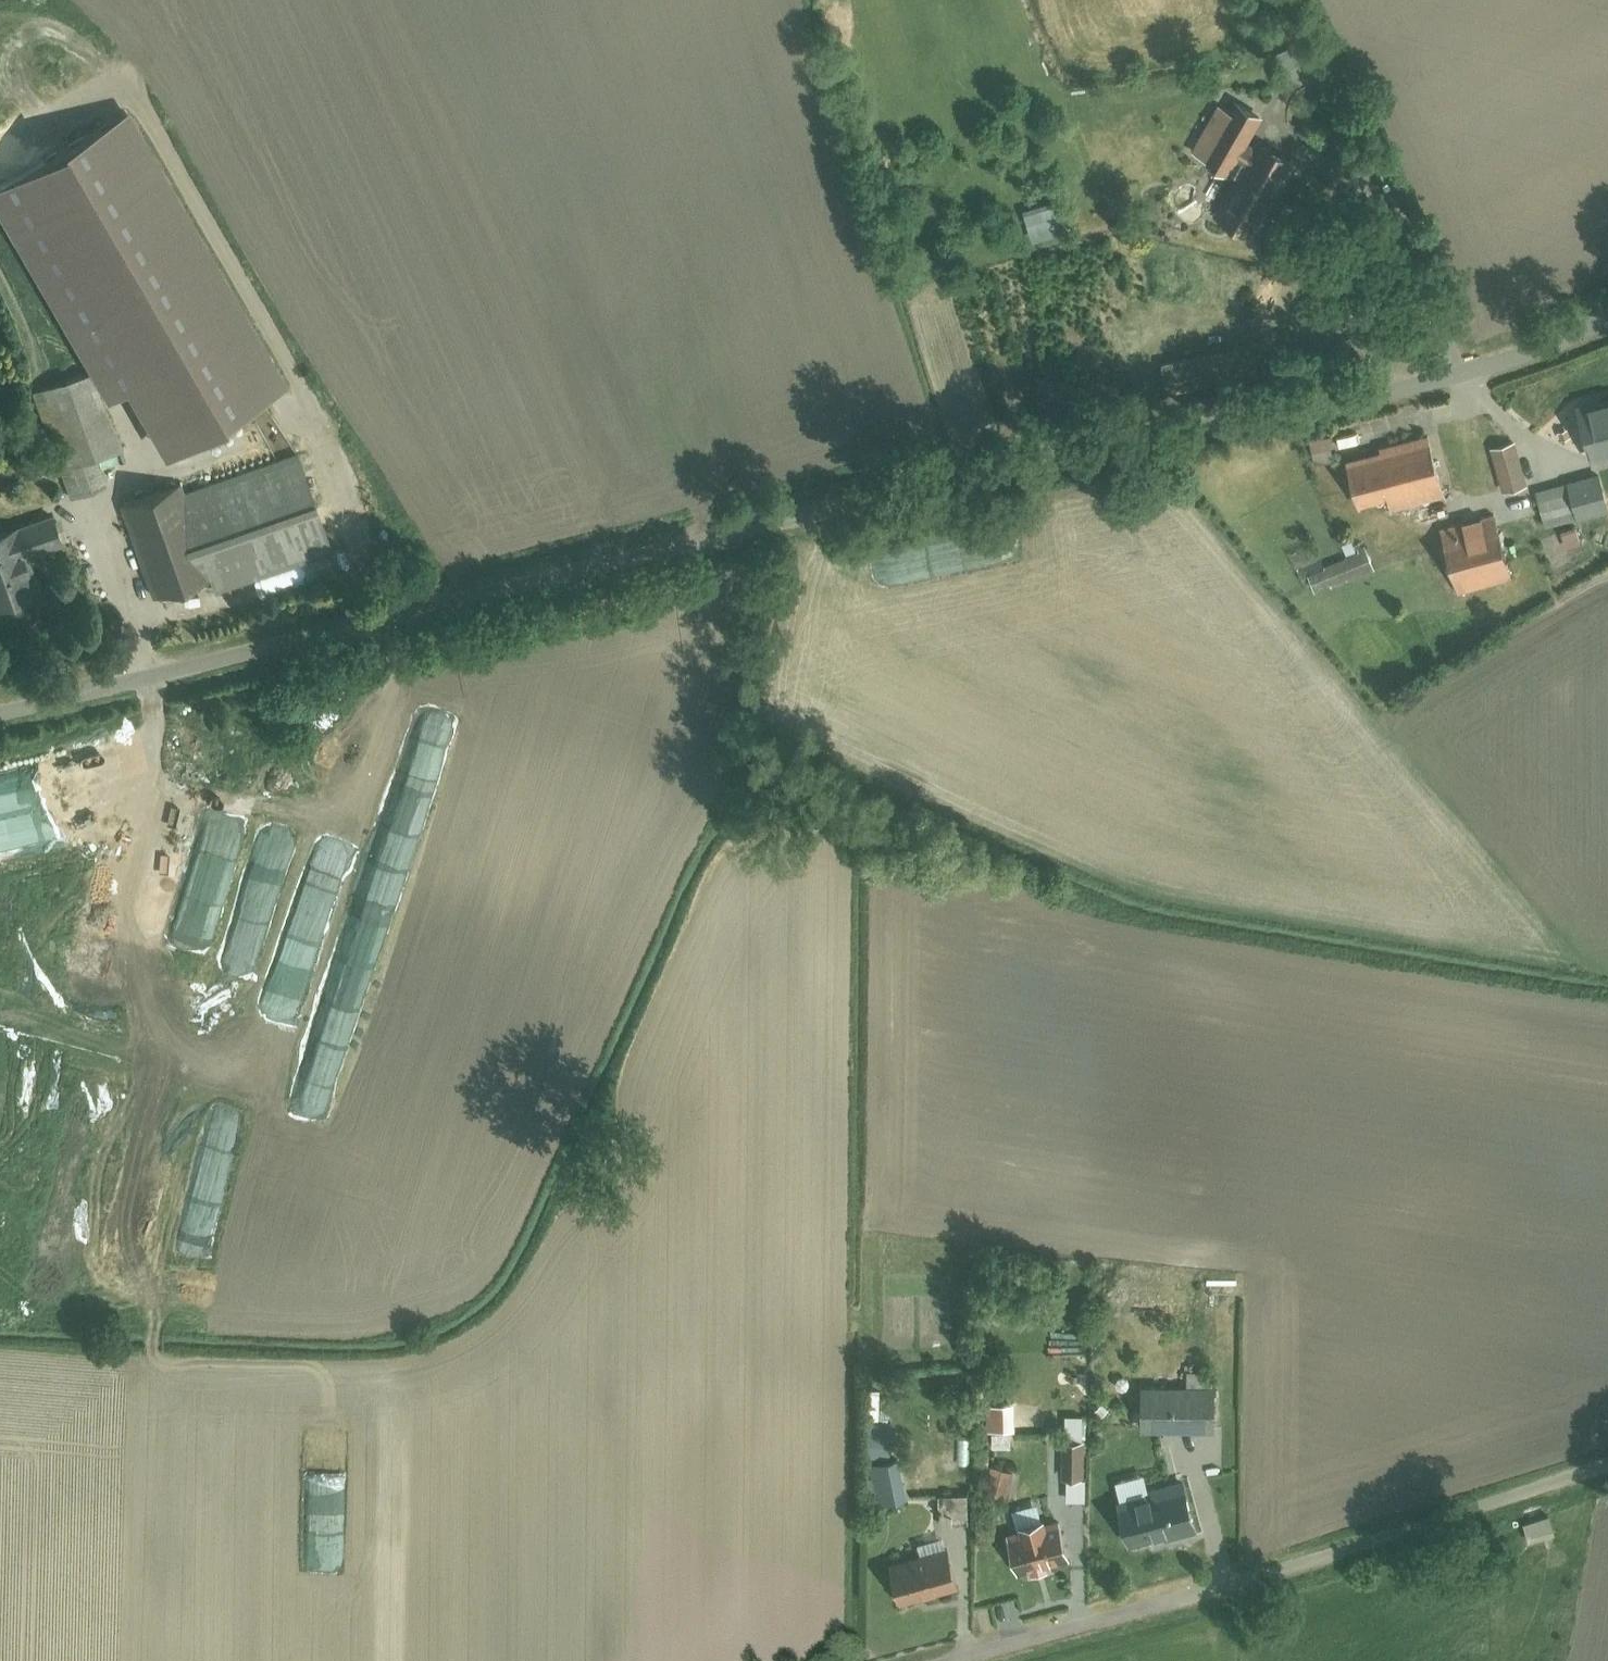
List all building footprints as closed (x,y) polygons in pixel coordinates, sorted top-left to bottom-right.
[(1268,118),(1240,102),(1234,113),(1216,102),(1189,148),(1208,159),(1206,163),(1233,179),(1268,118)] [(1219,224),(1254,243),(1297,166),(1262,146),(1219,224)] [(113,488),(102,457),(184,428),(158,354),(36,397),(73,502),(113,488)] [(1607,456),(1607,404),(1579,411),(1590,460),(1607,456)] [(1352,460),(1363,516),(1448,498),(1437,442),(1352,460)] [(1518,443),(1491,450),(1503,495),(1530,488),(1518,443)] [(300,456),(190,497),(185,482),(122,505),(157,598),(213,578),(220,597),(336,554),(300,456)] [(1551,530),(1607,517),(1607,491),(1605,476),(1543,490),(1551,530)] [(1443,530),(1459,598),(1521,583),(1504,515),(1443,530)] [(43,596),(32,560),(71,547),(62,519),(0,539),(0,610),(43,596)] [(1312,575),(1322,597),(1380,572),(1371,551),(1312,575)] [(1071,1315),(1070,1342),(1087,1342),(1088,1315),(1071,1315)] [(1146,1386),(1145,1430),(1221,1431),(1222,1387),(1146,1386)] [(868,1424),(868,1452),(894,1452),(894,1425),(868,1424)] [(1066,1442),(1066,1481),(1091,1481),(1090,1441),(1066,1442)] [(880,1476),(886,1503),(903,1500),(896,1472),(880,1476)] [(1123,1499),(1135,1547),(1199,1531),(1188,1484),(1153,1492),(1150,1483),(1125,1489),(1128,1498),(1123,1499)] [(1009,1534),(1020,1574),(1074,1559),(1064,1519),(1009,1534)] [(947,1541),(921,1547),(924,1558),(895,1565),(905,1603),(963,1589),(954,1550),(949,1552),(947,1541)]
